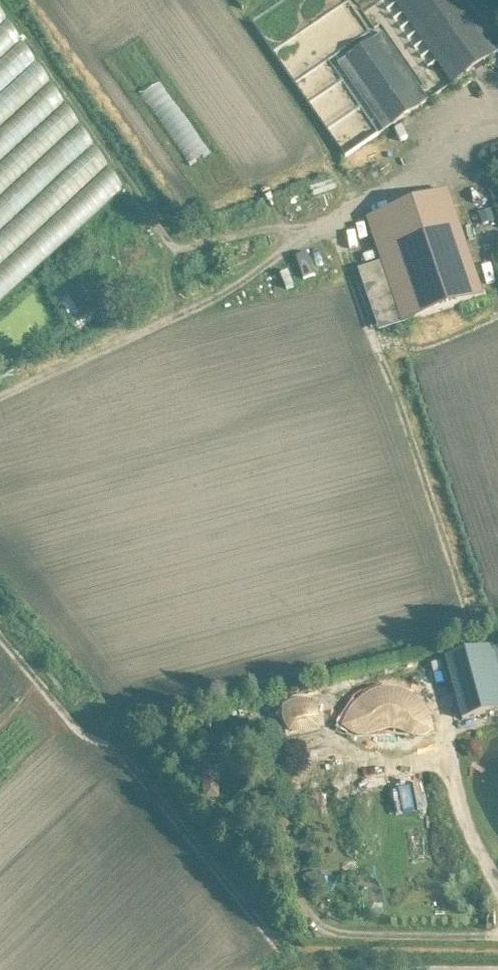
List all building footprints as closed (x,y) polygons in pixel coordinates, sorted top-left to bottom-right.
[(460,77),(492,56),(453,0),(407,0),(460,77)] [(7,153),(7,159),(19,159),(7,195),(49,208),(50,230),(73,210),(63,243),(46,244),(58,258),(141,184),(0,27),(0,153),(7,153)] [(422,104),(374,37),(344,59),(392,125),(422,104)] [(318,203),(343,197),(339,182),(314,188),(318,203)] [(447,191),(366,218),(402,325),(483,297),(447,191)] [(9,651),(0,641),(0,660),(9,651)] [(446,661),(462,719),(497,710),(497,667),(493,648),(446,661)] [(431,732),(432,731),(431,724),(428,718),(425,713),(421,708),(416,703),(411,699),(405,696),(399,694),(393,693),(387,693),(380,694),(375,695),(369,697),(364,700),(359,704),(355,708),(352,712),(349,717),(347,722),(345,727),(348,730),(351,732),(355,733),(359,734),(364,733),(367,732),(371,729),(376,723),(380,720),(384,718),(389,718),(394,718),(398,719),(402,722),(406,725),(411,731),(415,734),(419,735),(423,735),(427,734),(431,732)] [(284,715),(292,732),(315,728),(316,708),(322,710),(322,709),(318,708),(311,707),(304,707),(297,708),(291,710),(284,713),(279,717),(279,718),(282,716),(284,715)] [(328,875),(315,878),(319,896),(332,893),(328,875)]
